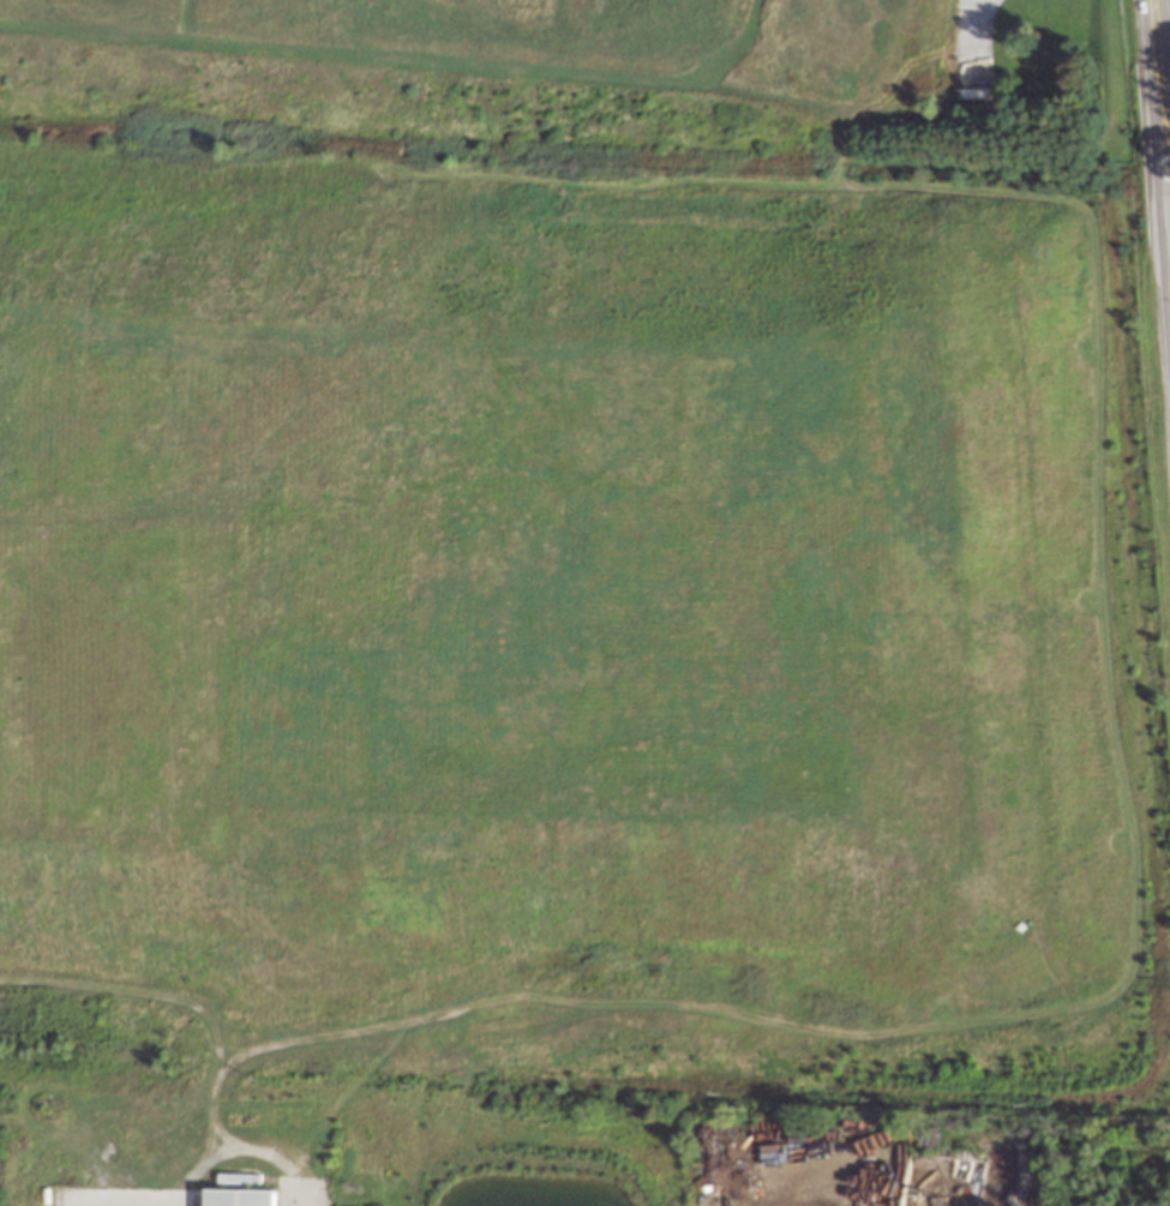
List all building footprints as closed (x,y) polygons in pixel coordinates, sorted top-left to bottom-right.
[(286,1192),(285,1205),(214,1205),(215,1189),(286,1192)]
